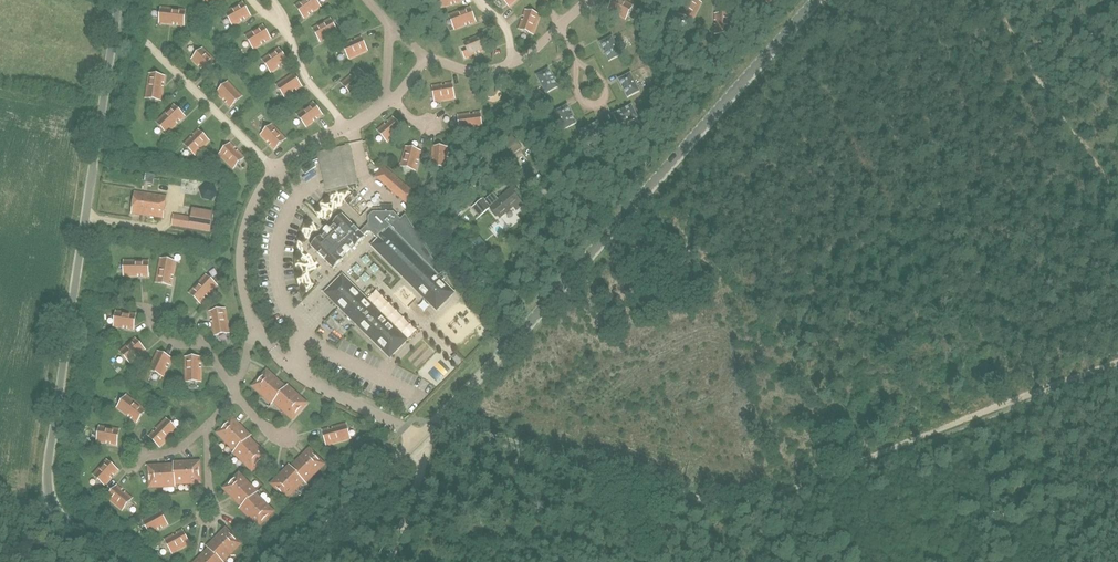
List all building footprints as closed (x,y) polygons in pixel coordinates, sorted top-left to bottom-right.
[(322,7),(316,0),(303,0),(296,5),(306,18),(322,7)] [(462,1),(461,0),(436,0),(439,10),(462,1)] [(634,5),(625,0),(614,0),(609,10),(626,19),(634,5)] [(702,3),(696,0),(685,0),(679,13),(693,20),(702,3)] [(234,26),(251,16),(243,2),(226,12),(234,26)] [(184,26),(185,10),(162,7),(160,23),(184,26)] [(455,30),(476,22),(470,7),(450,15),(455,30)] [(534,34),(540,16),(525,10),(519,29),(534,34)] [(715,34),(732,34),(731,14),(715,15),(715,34)] [(321,42),(338,33),(330,19),(313,28),(321,42)] [(255,49),(271,39),(263,25),(246,35),(255,49)] [(480,53),(489,49),(483,33),(463,41),(467,52),(462,54),(465,59),(476,55),(475,53),(479,52),(480,53)] [(350,60),(368,52),(361,37),(343,44),(350,60)] [(610,61),(623,55),(613,37),(601,43),(610,61)] [(206,73),(217,62),(203,48),(192,60),(206,73)] [(272,73),(288,61),(279,48),(262,60),(272,73)] [(627,62),(616,67),(618,72),(629,67),(627,62)] [(355,94),(369,81),(359,69),(344,81),(355,94)] [(547,94),(559,88),(550,70),(537,76),(547,94)] [(628,98),(640,91),(631,73),(618,79),(628,98)] [(161,100),(165,77),(149,74),(146,98),(161,100)] [(287,99),(303,88),(293,74),(278,85),(287,99)] [(231,107),(242,96),(229,82),(217,93),(231,107)] [(435,102),(454,99),(451,83),(433,86),(435,102)] [(307,127),(322,115),(311,103),(297,115),(307,127)] [(168,133),(185,117),(174,105),(157,122),(168,133)] [(620,127),(639,117),(632,105),(614,114),(620,127)] [(565,130),(577,124),(568,106),(555,112),(565,130)] [(461,131),(483,128),(481,112),(458,115),(461,131)] [(389,142),(403,130),(393,118),(378,130),(389,142)] [(586,144),(605,135),(599,122),(580,131),(586,144)] [(274,149),(286,138),(273,124),(261,135),(274,149)] [(196,155),(209,141),(198,130),(184,144),(196,155)] [(508,159),(521,148),(511,137),(499,147),(508,159)] [(351,139),(338,141),(340,148),(352,146),(351,139)] [(233,168),(245,157),(231,144),(220,155),(233,168)] [(416,170),(421,151),(406,147),(401,165),(416,170)] [(448,167),(449,148),(433,148),(432,167),(448,167)] [(530,160),(524,164),(535,179),(541,176),(530,160)] [(411,207),(420,197),(383,166),(375,176),(411,207)] [(191,193),(203,187),(200,179),(188,184),(191,193)] [(517,211),(524,205),(516,196),(519,194),(513,187),(489,206),(492,210),(499,219),(514,207),(517,211)] [(164,218),(167,196),(135,192),(132,214),(164,218)] [(479,217),(480,216),(490,208),(483,199),(473,207),(472,208),(479,217)] [(212,221),(213,213),(193,210),(192,218),(174,215),(172,225),(210,232),(212,221)] [(401,219),(393,212),(373,212),(369,216),(368,224),(361,232),(343,214),(311,246),(333,269),(343,259),(341,257),(354,245),(356,246),(366,237),(364,235),(367,232),(371,232),(377,239),(373,244),(437,307),(452,293),(441,282),(445,278),(405,214),(401,219)] [(486,245),(480,237),(473,243),(479,251),(486,245)] [(172,285),(176,262),(160,259),(156,282),(172,285)] [(148,276),(148,260),(125,260),(125,276),(148,276)] [(201,303),(217,286),(205,275),(189,292),(201,303)] [(391,355),(406,340),(342,278),(327,293),(391,355)] [(413,315),(423,305),(411,294),(402,304),(413,315)] [(214,335),(230,332),(226,309),(210,312),(214,335)] [(133,329),(136,314),(113,310),(110,326),(133,329)] [(344,335),(347,331),(341,325),(337,329),(344,335)] [(127,366),(145,350),(135,338),(117,354),(127,366)] [(162,380),(172,359),(158,352),(147,373),(162,380)] [(185,381),(201,381),(201,358),(185,358),(185,381)] [(448,371),(456,382),(463,378),(455,366),(448,371)] [(272,404),(274,402),(286,388),(267,371),(253,387),(272,404)] [(445,375),(440,379),(448,391),(453,387),(445,375)] [(288,386),(286,388),(274,402),(292,419),(306,403),(288,386)] [(137,422),(146,409),(127,395),(118,408),(137,422)] [(249,438),(251,436),(233,418),(218,433),(236,451),(249,438)] [(161,447),(177,430),(166,419),(149,435),(161,447)] [(327,445),(350,438),(346,423),(323,430),(327,445)] [(117,445),(119,429),(100,426),(98,441),(117,445)] [(267,456),(249,438),(236,451),(234,453),(252,471),(267,456)] [(290,466),(305,481),(306,482),(324,465),(309,450),(292,467),(290,466)] [(105,485),(118,471),(106,460),(94,474),(105,485)] [(174,463),(175,484),(200,483),(199,462),(174,463)] [(175,484),(174,463),(174,465),(149,466),(150,487),(175,486),(175,484)] [(287,498),(305,481),(290,466),(272,483),(287,498)] [(241,508),(256,494),(255,493),(257,492),(242,477),(227,491),(242,506),(241,508)] [(122,510),(133,498),(118,485),(108,498),(122,510)] [(256,494),(241,508),(259,526),(274,512),(256,494)] [(151,534),(168,525),(160,511),(143,520),(151,534)] [(249,529),(254,524),(246,515),(241,520),(249,529)] [(208,547),(223,561),(241,544),(226,529),(208,547)] [(173,554),(190,545),(183,530),(166,540),(173,554)] [(223,561),(208,547),(209,549),(196,561),(223,561)]
